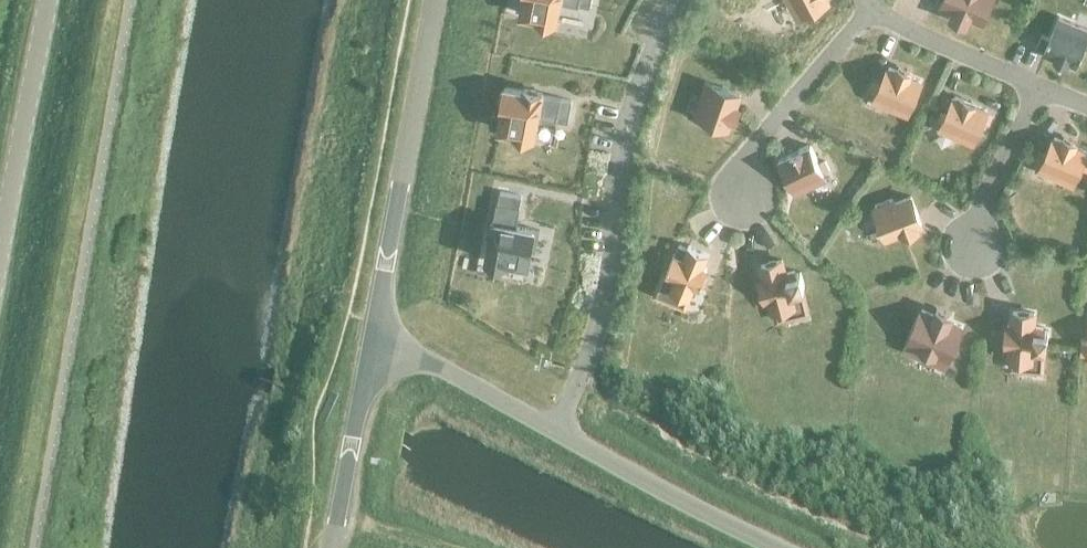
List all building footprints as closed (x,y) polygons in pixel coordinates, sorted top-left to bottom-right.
[(521,14),(535,17),(534,22),(554,26),(559,3),(578,6),(578,5),(590,7),(591,0),(523,0),(521,14)] [(802,15),(802,14),(805,20),(813,16),(810,10),(828,1),(828,0),(794,0),(802,15)] [(941,6),(954,11),(952,16),(967,23),(969,18),(981,23),(991,0),(944,0),(941,6)] [(1044,51),(1056,56),(1054,59),(1067,64),(1068,61),(1076,65),(1085,45),(1086,46),(1086,36),(1072,30),(1074,24),(1058,17),(1044,51)] [(897,71),(888,68),(881,86),(874,84),(871,92),(877,94),(877,95),(893,102),(891,108),(906,114),(920,81),(908,76),(910,73),(898,68),(897,71)] [(738,108),(735,107),(738,99),(740,94),(705,82),(699,99),(705,101),(699,118),(700,118),(697,124),(706,127),(708,121),(728,128),(731,119),(734,120),(738,108)] [(500,93),(499,101),(501,104),(500,108),(503,108),(499,129),(513,132),(512,137),(533,141),(537,118),(556,121),(556,120),(568,122),(572,101),(561,99),(561,98),(542,94),(542,92),(524,89),(523,91),(504,87),(504,90),(500,93)] [(982,120),(986,110),(954,97),(946,115),(940,112),(937,121),(943,123),(943,124),(959,130),(957,137),(972,143),(982,120)] [(986,110),(982,120),(989,123),(993,113),(986,110)] [(1059,172),(1056,178),(1072,184),(1086,151),(1074,146),(1075,143),(1064,138),(1062,141),(1054,138),(1046,156),(1040,154),(1036,162),(1042,164),(1042,165),(1059,172)] [(810,187),(807,181),(823,173),(829,170),(825,162),(819,165),(810,146),(786,157),(778,161),(786,176),(782,178),(788,190),(792,188),(794,194),(810,187)] [(490,241),(486,260),(489,260),(492,263),(499,265),(503,263),(506,263),(507,261),(528,265),(531,250),(535,251),(539,231),(516,226),(520,207),(519,207),(521,196),(500,192),(498,203),(497,203),(493,222),(491,222),(488,240),(490,241)] [(877,215),(886,237),(902,232),(903,234),(918,228),(917,226),(921,224),(910,196),(893,202),(891,198),(874,205),(875,209),(867,212),(869,218),(877,215)] [(708,254),(688,246),(683,258),(674,254),(666,274),(675,277),(669,290),(680,294),(676,302),(686,306),(689,298),(690,299),(695,286),(699,288),(707,269),(703,267),(708,254)] [(766,299),(770,298),(774,311),(776,319),(786,316),(783,308),(794,305),(790,292),(800,289),(799,287),(804,285),(800,272),(795,273),(794,270),(785,273),(781,260),(774,262),(774,261),(768,263),(761,265),(765,278),(760,280),(766,299)] [(918,356),(921,348),(948,360),(962,327),(949,322),(951,317),(942,313),(936,310),(934,315),(921,310),(908,343),(905,351),(918,356)] [(1009,367),(1019,368),(1020,359),(1031,360),(1032,346),(1041,347),(1042,344),(1047,344),(1048,330),(1043,330),(1043,327),(1033,326),(1034,313),(1027,312),(1020,311),(1020,312),(1013,312),(1012,325),(1008,325),(1007,339),(1006,345),(1011,345),(1010,359),(1009,367)]
